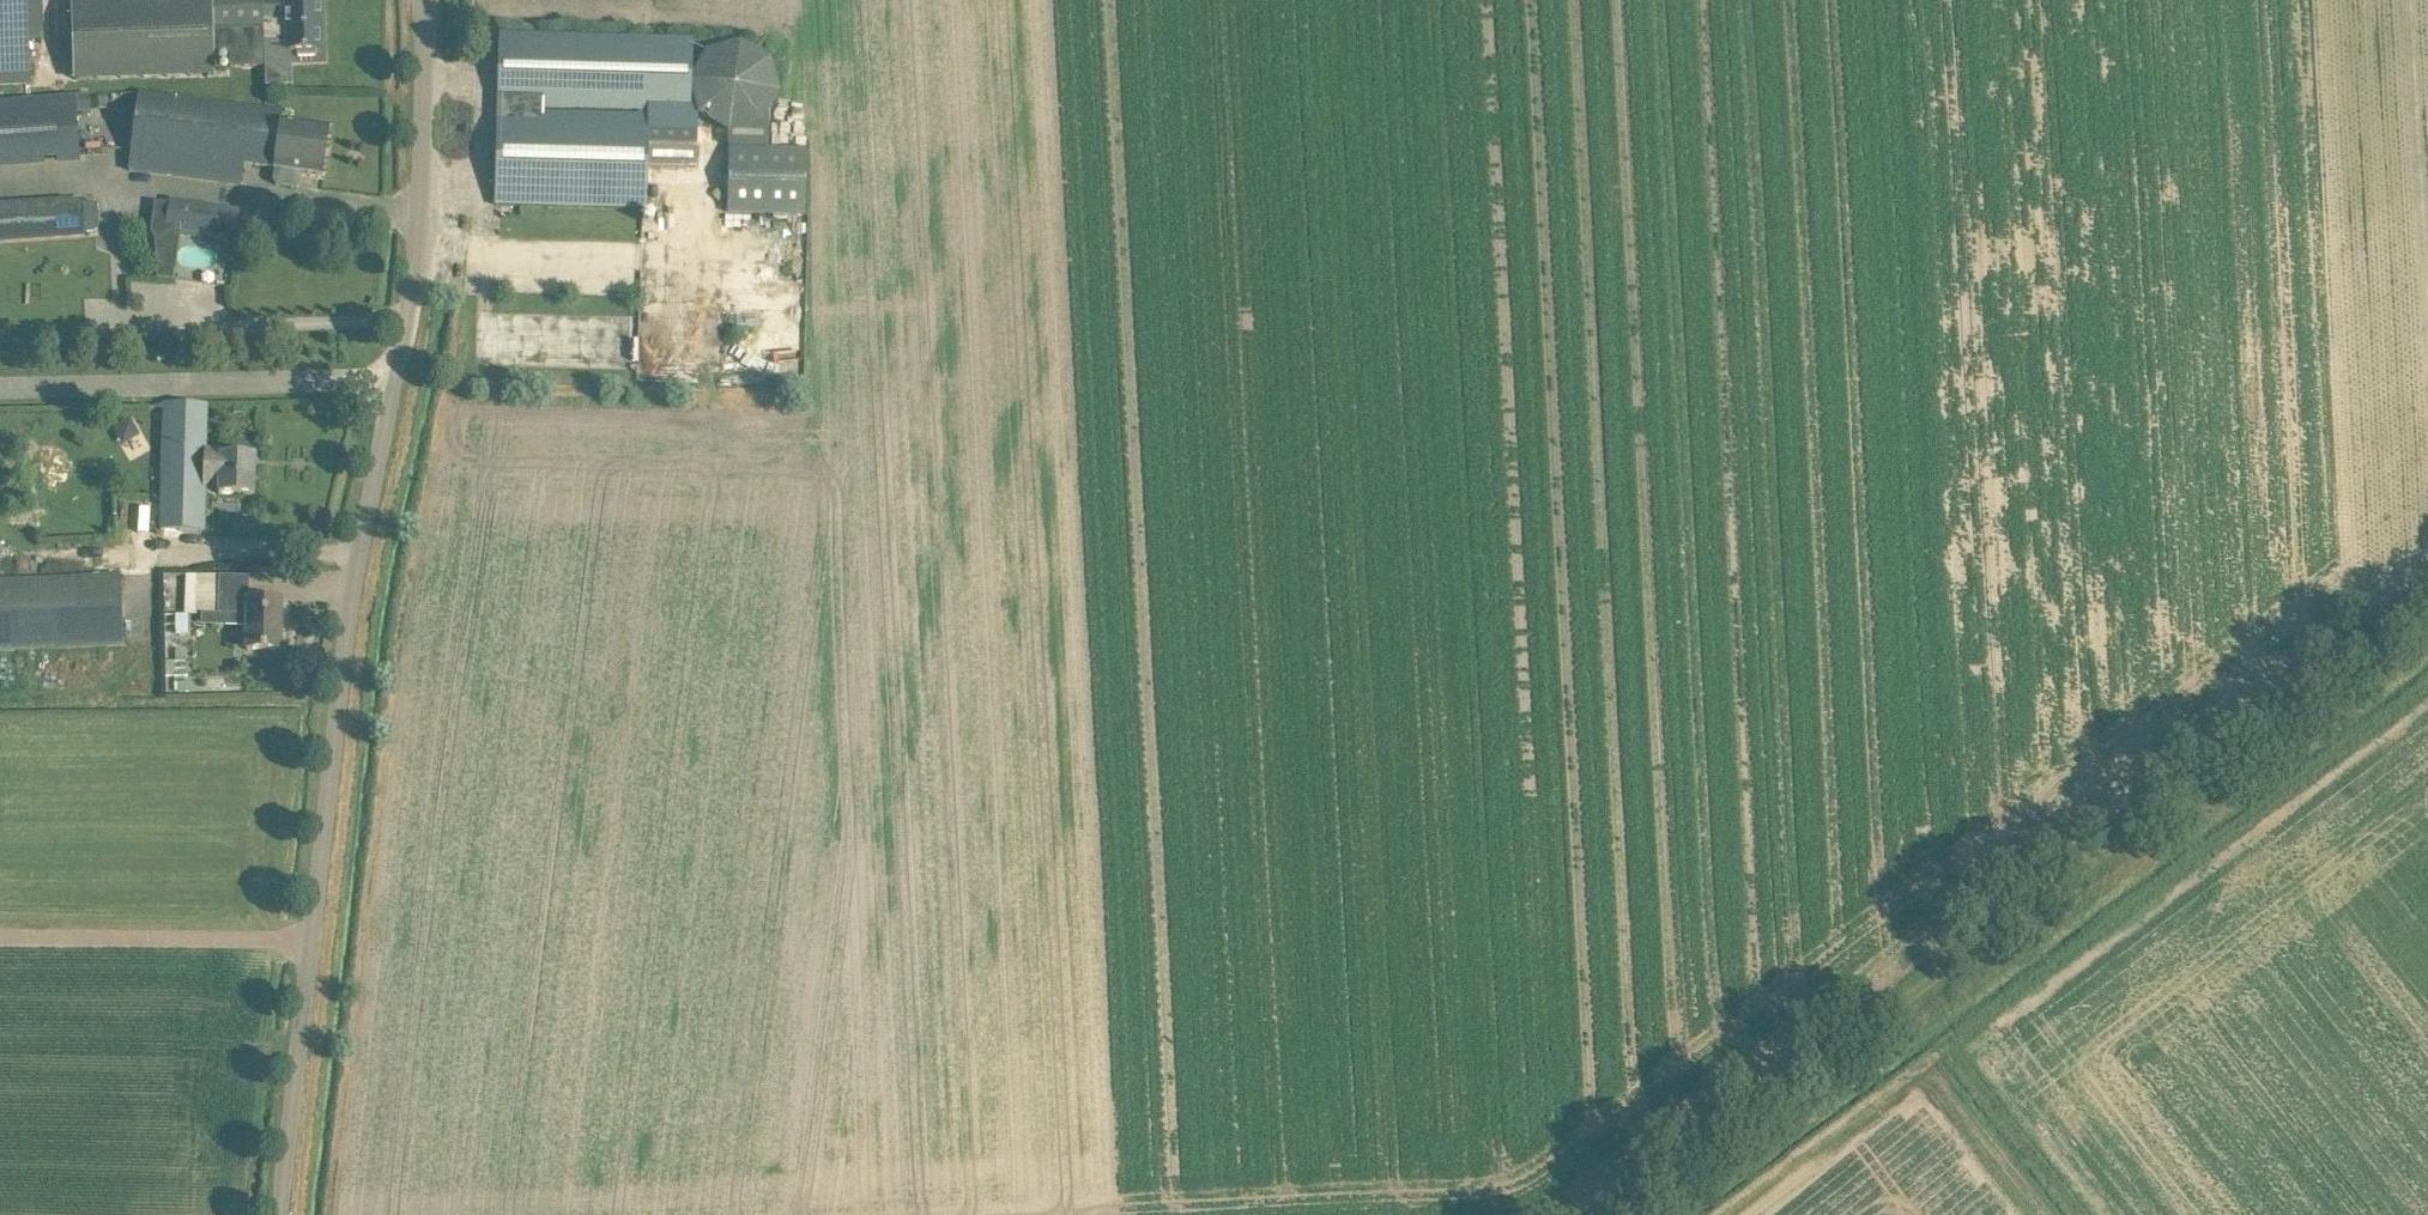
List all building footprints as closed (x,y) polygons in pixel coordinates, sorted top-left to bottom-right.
[(32,85),(29,36),(44,36),(42,0),(0,0),(0,86),(32,85)] [(78,81),(215,76),(214,67),(265,66),(264,41),(264,19),(263,0),(76,0),(78,81)] [(264,19),(264,41),(265,66),(266,87),(293,86),(291,53),(298,53),(298,57),(316,56),(316,52),(320,52),(319,30),(321,30),(320,0),(263,0),(264,19)] [(497,205),(645,210),(647,210),(648,166),(697,168),(698,111),(691,111),(693,40),(502,34),(497,205)] [(729,213),(805,215),(807,150),(768,148),(770,111),(781,93),(771,60),(741,42),(707,52),(693,85),(701,115),(731,132),(729,213)] [(130,169),(241,184),(244,163),(274,168),(274,169),(275,169),(282,121),(284,110),(141,90),(130,169)] [(0,102),(0,164),(2,164),(2,170),(45,167),(45,161),(59,160),(60,166),(79,165),(78,152),(76,113),(74,97),(0,102)] [(106,110),(106,103),(106,99),(91,99),(92,110),(105,110),(106,110)] [(277,185),(297,188),(301,185),(302,173),(322,175),(329,128),(282,121),(275,169),(274,181),(277,185)] [(84,234),(84,232),(96,231),(98,228),(97,205),(93,202),(83,202),(83,197),(0,203),(0,240),(84,234)] [(170,201),(155,199),(151,231),(155,240),(155,277),(172,279),(178,229),(180,229),(225,235),(229,207),(170,199),(170,201)] [(161,530),(204,532),(206,482),(204,482),(205,451),(206,451),(207,403),(164,402),(161,530)] [(219,494),(254,495),(255,455),(221,454),(221,451),(206,451),(205,451),(204,482),(206,482),(219,483),(219,494)] [(122,648),(119,574),(0,580),(0,654),(122,648)] [(249,600),(249,577),(218,576),(217,614),(247,615),(247,650),(280,650),(281,600),(249,600)]
